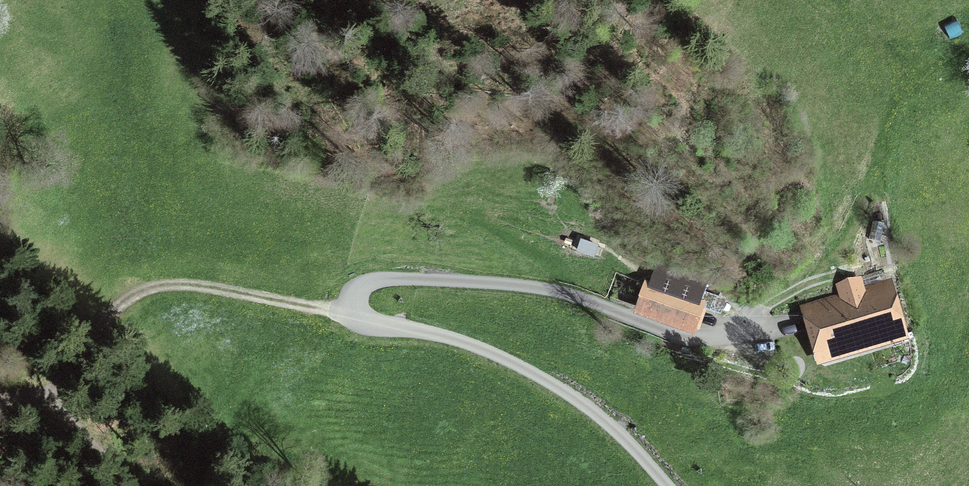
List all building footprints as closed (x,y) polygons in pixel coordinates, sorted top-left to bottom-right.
[(898,330),(888,294),(885,295),(879,274),(855,281),(856,284),(843,288),(848,306),(813,316),(824,352),(898,330)] [(648,311),(700,328),(707,305),(656,288),(648,311)]
